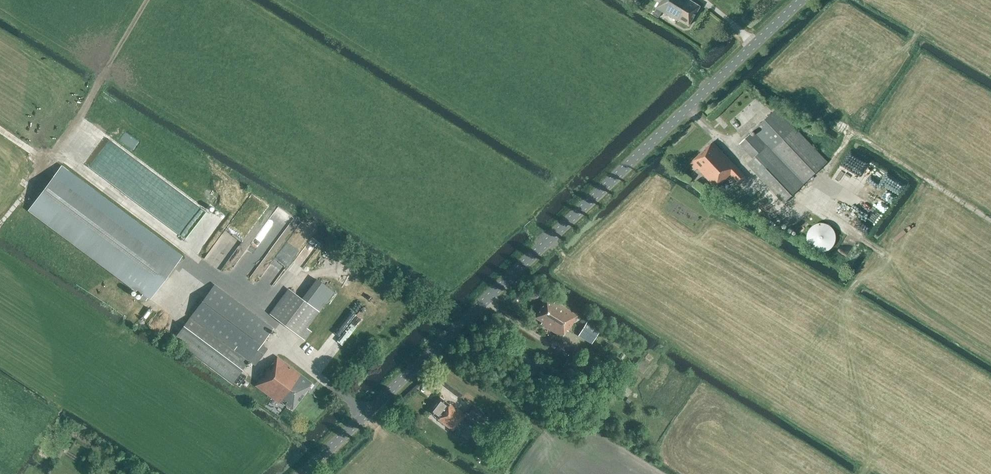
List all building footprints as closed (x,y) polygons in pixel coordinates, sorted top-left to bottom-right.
[(701,6),(690,0),(658,0),(660,1),(656,8),(677,20),(678,19),(689,26),(701,6)] [(753,130),(753,131),(740,144),(754,158),(747,164),(784,203),(804,184),(827,162),(777,109),(753,130)] [(731,174),(740,184),(747,178),(713,142),(690,164),(696,170),(698,168),(715,187),(721,181),(722,182),(731,174)] [(29,210),(149,299),(180,257),(60,168),(29,210)] [(813,227),(810,229),(809,232),(808,235),(807,238),(807,241),(808,244),(810,247),(812,249),(814,251),(817,253),(820,253),(823,254),(826,253),(829,252),(832,250),(834,248),(836,245),(837,242),(837,239),(837,236),(836,233),(835,230),(833,228),(830,226),(827,225),(824,224),(821,224),(818,224),(815,225),(813,227)] [(333,292),(317,280),(303,300),(289,289),(270,314),(300,336),(305,340),(311,332),(306,328),(333,292)] [(190,317),(174,338),(240,387),(244,381),(237,376),(249,361),(255,365),(267,348),(261,344),(273,328),(214,285),(190,317)] [(568,331),(577,316),(554,301),(553,303),(546,299),(534,318),(541,322),(540,324),(562,337),(566,330),(568,331)] [(590,346),(600,329),(587,321),(576,338),(590,346)] [(310,385),(312,383),(277,357),(261,378),(262,378),(256,386),(279,403),(280,401),(292,410),(310,385)] [(563,367),(573,373),(578,366),(567,359),(563,367)] [(464,415),(449,404),(449,405),(439,397),(428,412),(438,419),(438,420),(453,431),(464,415)] [(468,413),(482,424),(487,416),(473,406),(468,413)] [(518,444),(522,438),(511,430),(507,436),(518,444)]
